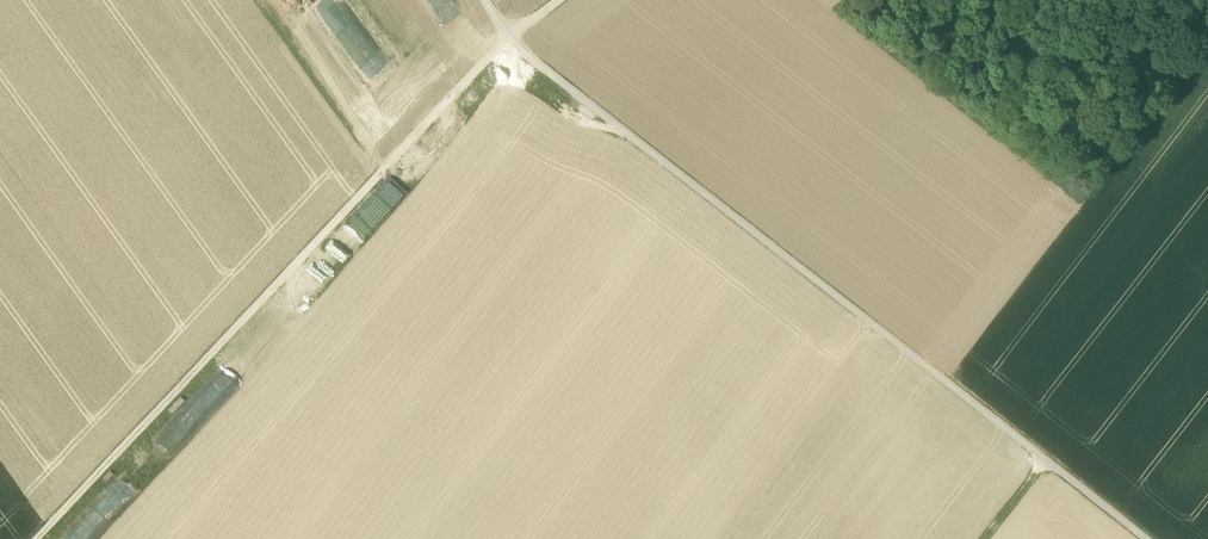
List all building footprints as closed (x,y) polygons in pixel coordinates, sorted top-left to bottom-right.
[(288,0),(271,0),(284,17),(295,9),(288,0)]
